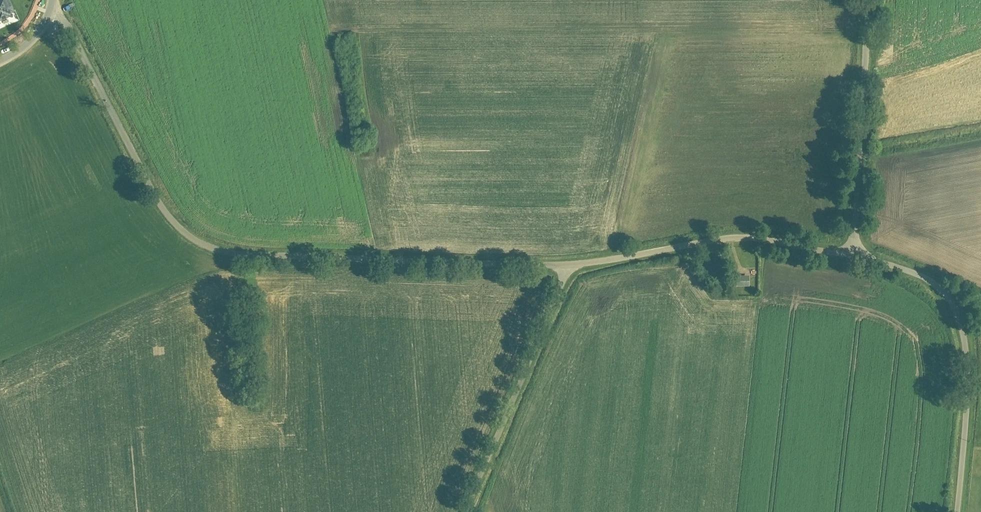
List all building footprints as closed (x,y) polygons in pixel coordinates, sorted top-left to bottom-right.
[(15,12),(9,0),(0,0),(0,19),(15,12)] [(749,274),(737,274),(737,286),(749,286),(749,274)]
